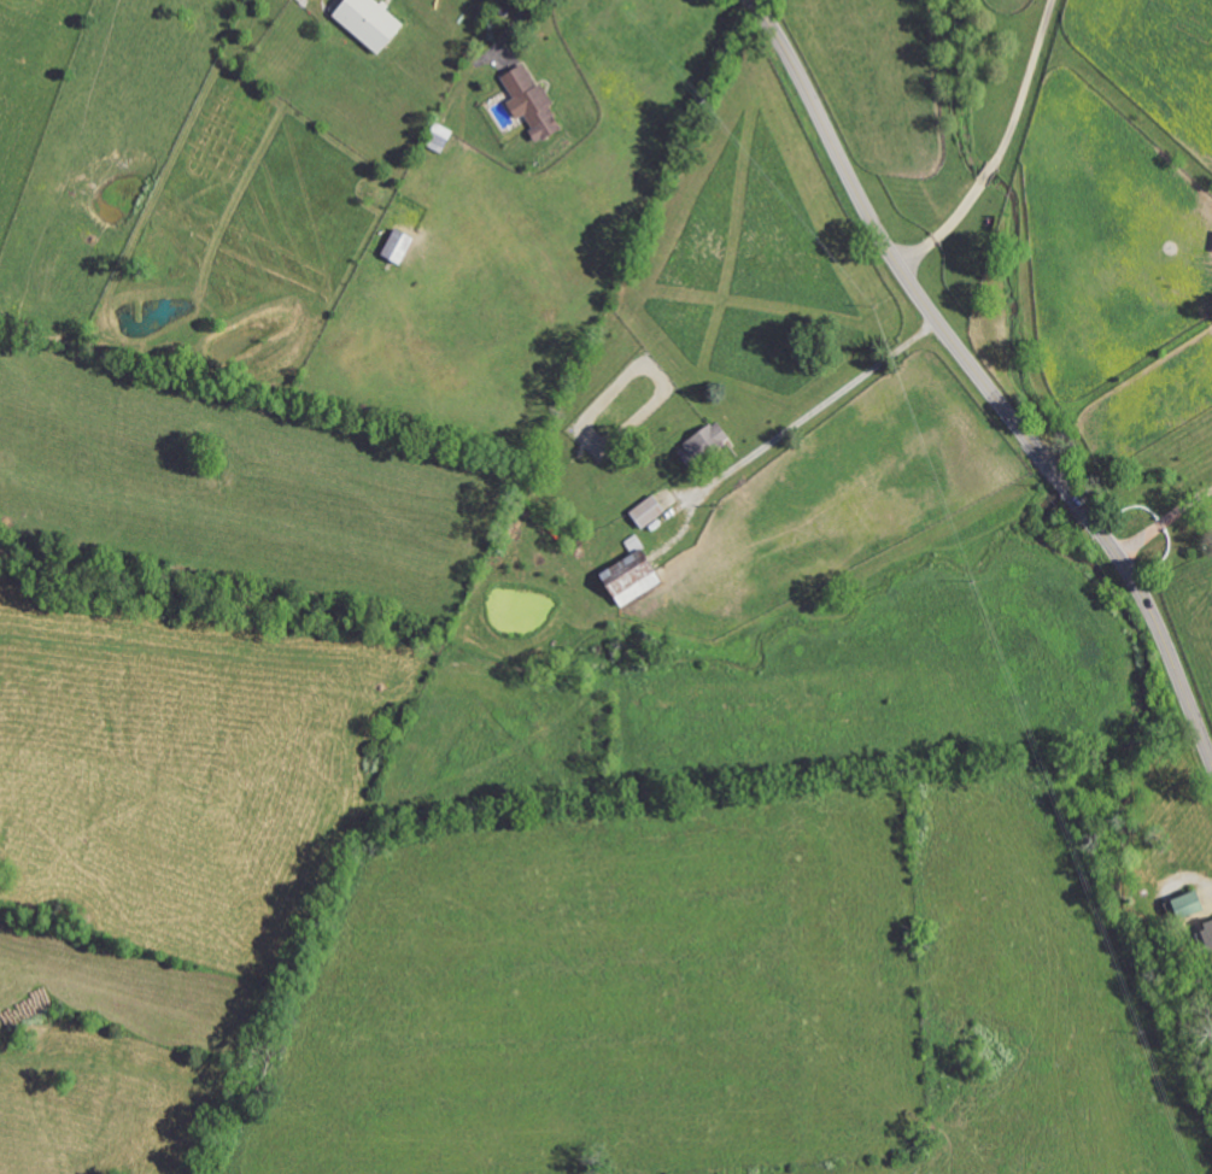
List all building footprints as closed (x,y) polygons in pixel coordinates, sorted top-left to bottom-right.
[(379,0),(351,0),(337,18),(385,56),(410,24),(379,0)] [(504,78),(516,99),(511,102),(521,120),(527,117),(542,144),(567,130),(554,106),(557,104),(546,83),(540,87),(527,65),(504,78)] [(386,256),(406,265),(418,239),(398,229),(386,256)] [(735,443),(722,422),(678,449),(691,470),(735,443)] [(633,510),(642,529),(669,516),(660,497),(633,510)] [(667,587),(643,534),(627,542),(636,560),(608,572),(623,607),(667,587)] [(1205,890),(1171,902),(1179,923),(1211,911),(1211,908),(1205,890)]
